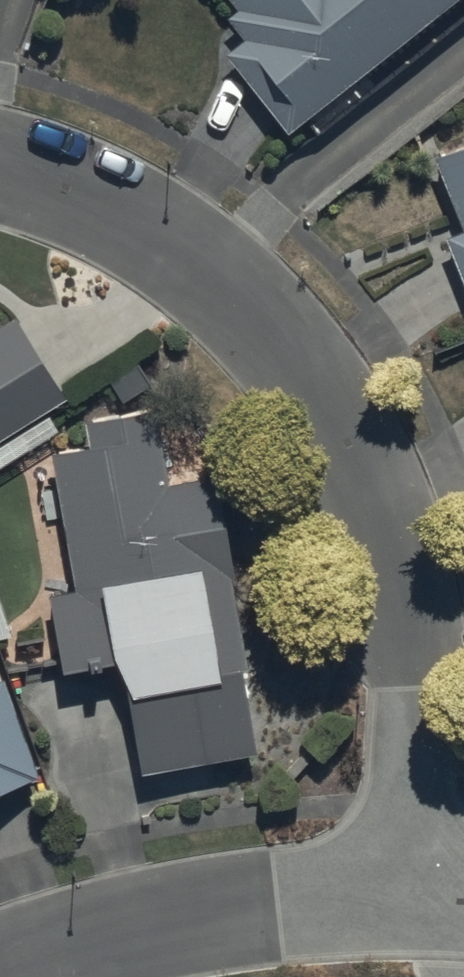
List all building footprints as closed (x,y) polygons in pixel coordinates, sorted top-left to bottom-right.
[(236,15),(226,24),(243,45),(222,63),(289,145),(463,1),(463,0),(223,0),(236,15)] [(463,300),(463,150),(432,162),(460,237),(442,243),(463,300)] [(62,404),(9,324),(0,330),(0,445),(62,404)] [(248,675),(213,484),(166,493),(152,417),(82,430),(87,455),(47,463),(71,594),(45,599),(61,682),(122,671),(143,786),(255,766),(239,677),(248,675)] [(36,787),(1,686),(0,687),(0,799),(36,787)]
